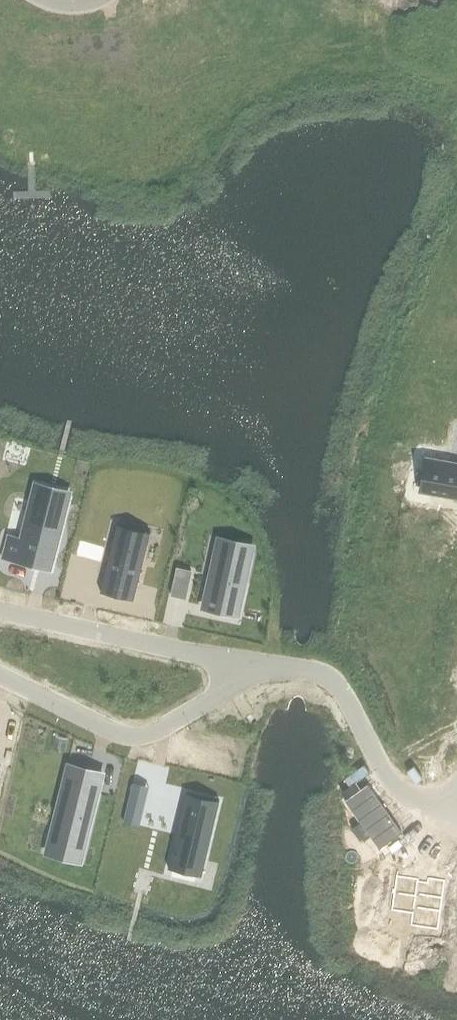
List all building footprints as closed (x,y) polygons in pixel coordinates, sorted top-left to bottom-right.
[(421,489),(438,492),(438,495),(455,498),(456,496),(456,464),(427,458),(421,489)] [(13,538),(8,558),(49,568),(65,504),(32,496),(21,540),(13,538)] [(115,537),(101,592),(134,601),(148,545),(115,537)] [(220,553),(207,608),(240,616),(252,561),(220,553)] [(178,567),(171,596),(186,599),(192,571),(178,567)] [(71,764),(52,840),(85,848),(99,792),(87,789),(92,769),(71,764)] [(187,794),(172,857),(204,865),(220,802),(187,794)] [(127,809),(124,822),(139,826),(142,813),(127,809)] [(350,818),(339,847),(412,873),(422,843),(350,818)] [(397,871),(391,914),(412,917),(410,928),(439,933),(446,879),(397,871)]
